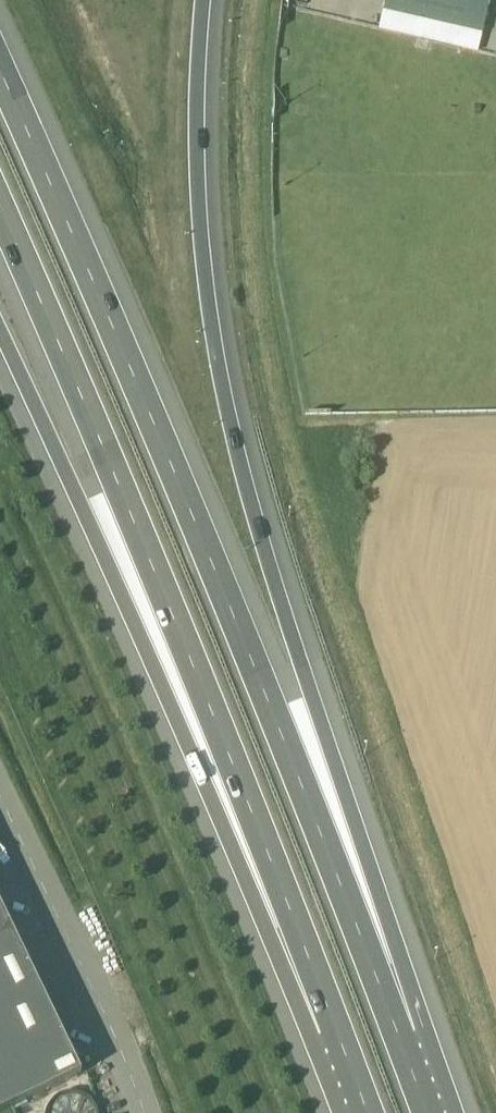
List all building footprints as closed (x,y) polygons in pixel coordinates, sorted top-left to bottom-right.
[(384,11),(483,34),(489,8),(455,0),(387,0),(384,11)] [(82,1075),(0,905),(0,1112),(3,1112),(82,1075)]
